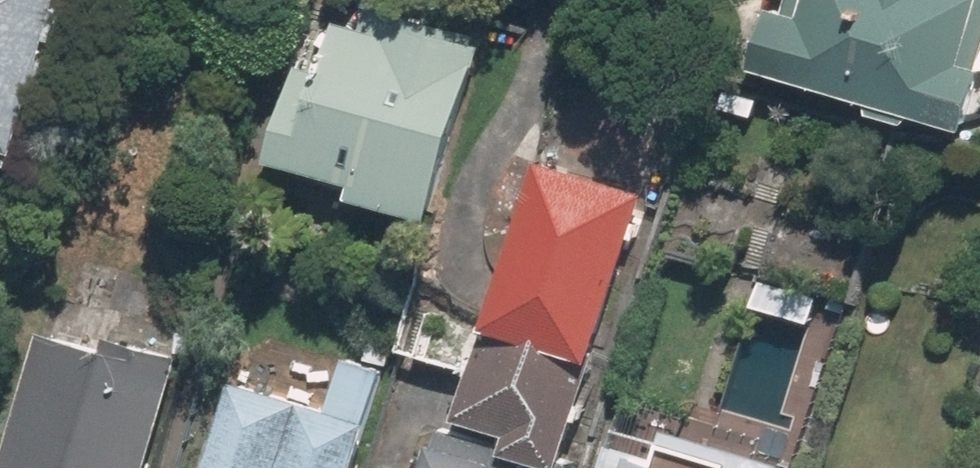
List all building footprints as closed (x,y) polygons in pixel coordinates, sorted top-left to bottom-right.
[(36,150),(72,0),(0,0),(0,142),(36,150)] [(372,25),(351,19),(336,67),(317,62),(290,156),(309,162),(373,180),(369,193),(443,215),(494,40),(420,19),(422,12),(381,0),(379,0),(372,25)] [(797,7),(786,3),(768,64),(880,97),(886,111),(913,119),(926,110),(979,126),(979,124),(979,0),(799,0),(797,7)] [(468,415),(521,429),(516,449),(571,464),(577,445),(582,428),(603,353),(607,355),(654,188),(544,157),(498,318),(495,317),(468,415)] [(49,322),(12,467),(158,467),(186,357),(49,322)] [(398,365),(342,349),(329,396),(246,372),(219,467),(369,467),(398,365)] [(432,467),(538,467),(461,444),(466,426),(447,420),(432,467)] [(627,434),(616,467),(796,467),(798,462),(673,423),(666,446),(627,434)]
